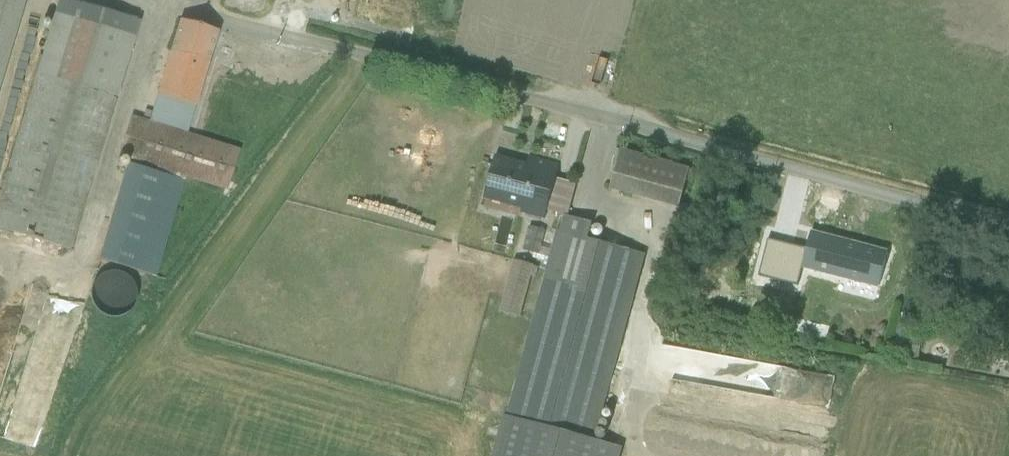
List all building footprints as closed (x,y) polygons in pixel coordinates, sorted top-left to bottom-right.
[(65,0),(56,0),(0,184),(0,237),(64,256),(135,21),(65,0)] [(23,0),(0,0),(0,76),(23,0)] [(97,261),(158,276),(184,177),(226,192),(239,150),(183,138),(222,31),(182,18),(152,121),(132,116),(119,151),(126,165),(97,261)] [(613,152),(603,191),(673,210),(683,171),(613,152)] [(481,204),(542,221),(544,212),(566,218),(575,186),(554,180),(557,166),(528,158),(525,166),(494,157),(481,204)] [(492,246),(502,249),(511,218),(501,215),(492,246)] [(594,444),(641,256),(587,242),(591,227),(561,219),(557,235),(552,233),(505,421),(594,444)] [(797,270),(875,291),(885,252),(807,231),(797,270)] [(84,252),(83,236),(71,236),(71,252),(84,252)] [(514,312),(529,261),(503,254),(488,304),(514,312)]
